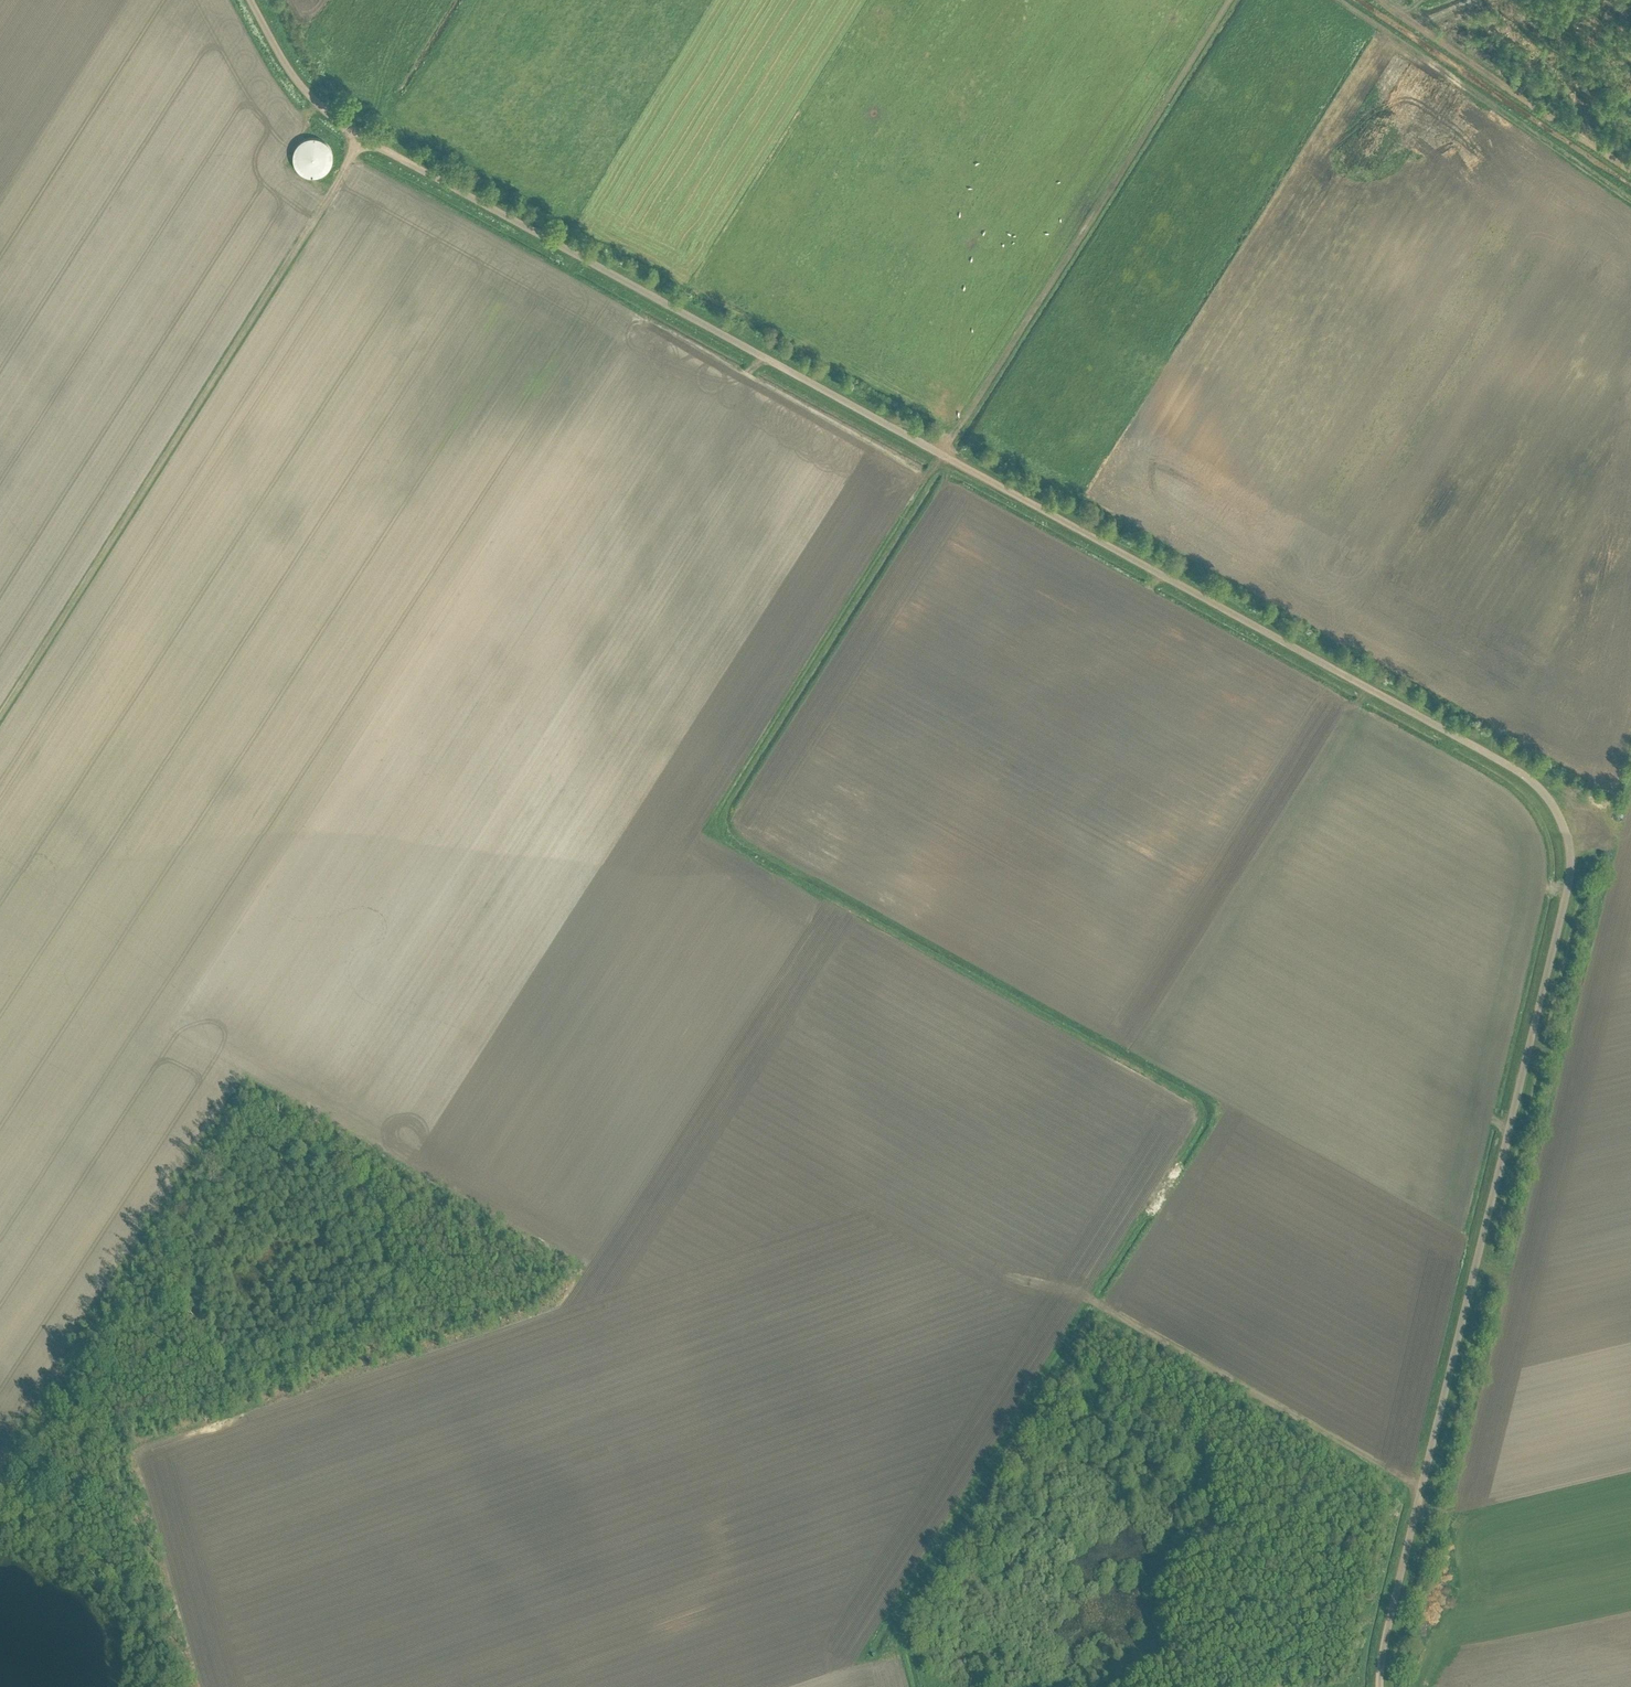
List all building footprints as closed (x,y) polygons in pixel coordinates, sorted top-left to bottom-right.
[(1586,842),(1593,841),(1586,811),(1580,812),(1586,842)] [(1486,977),(1474,977),(1475,998),(1487,998),(1486,977)]
